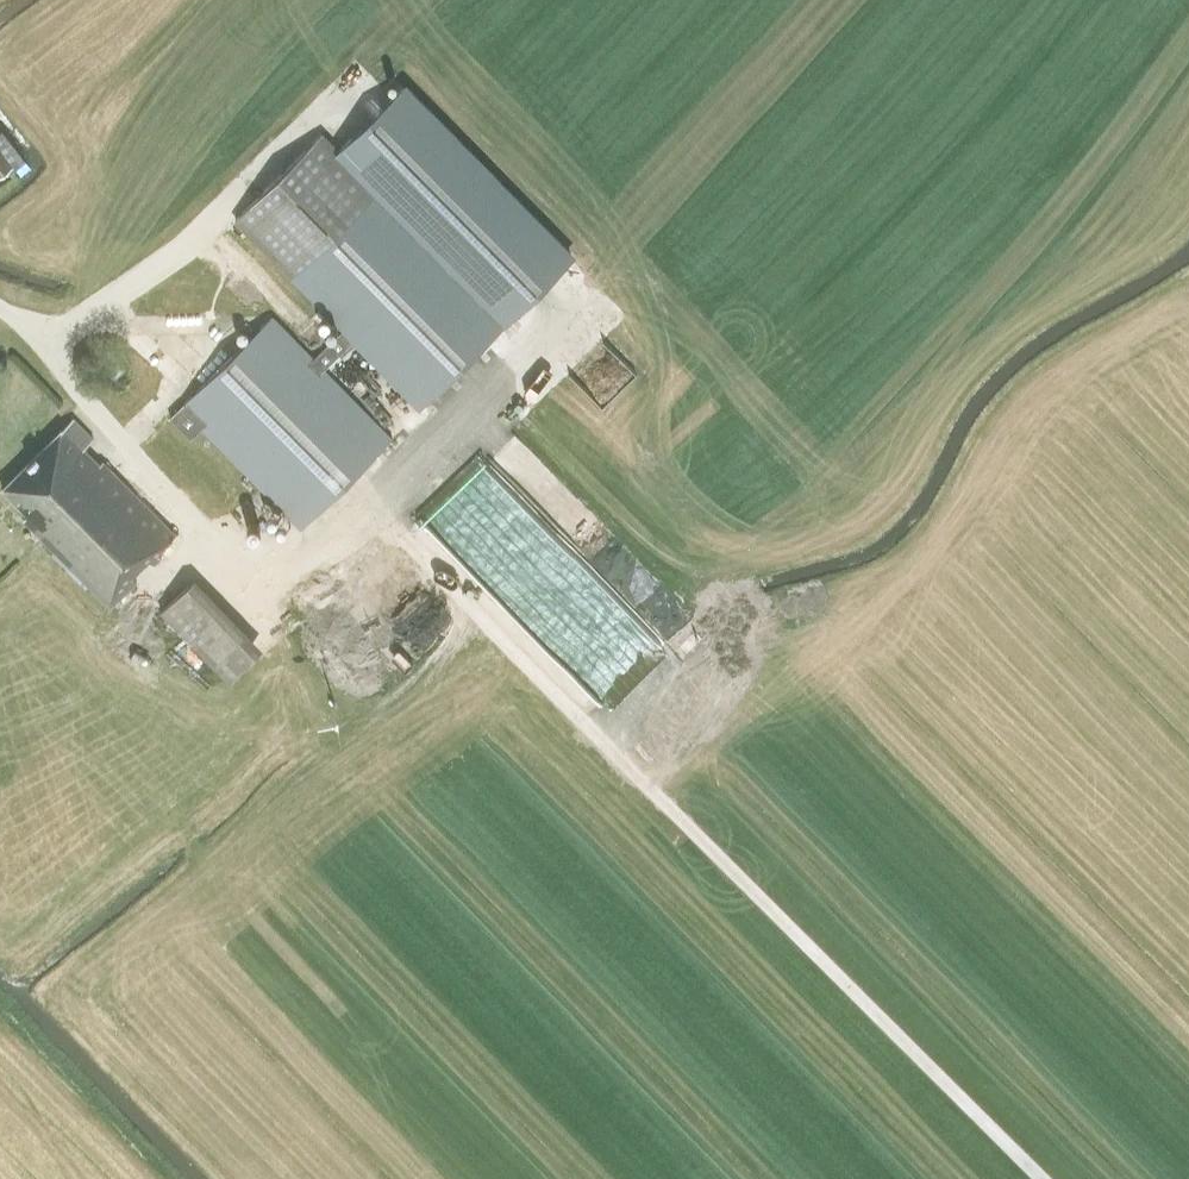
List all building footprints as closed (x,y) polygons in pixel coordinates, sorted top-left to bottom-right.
[(402,88),(338,152),(321,135),(236,220),(303,288),(344,330),(310,363),(269,321),(184,405),(170,418),(191,439),(204,426),(304,527),(389,443),(321,374),(355,340),(421,408),(507,325),(572,260),(402,88)] [(12,165),(0,149),(0,174),(12,165)] [(577,367),(597,399),(620,384),(611,370),(599,377),(588,360),(577,367)] [(503,497),(509,505),(521,496),(487,451),(457,473),(485,511),(503,497)] [(39,503),(160,626),(190,597),(56,461),(27,491),(29,493),(22,500),(3,480),(0,483),(0,541),(19,561),(52,529),(32,510),(39,503)]
